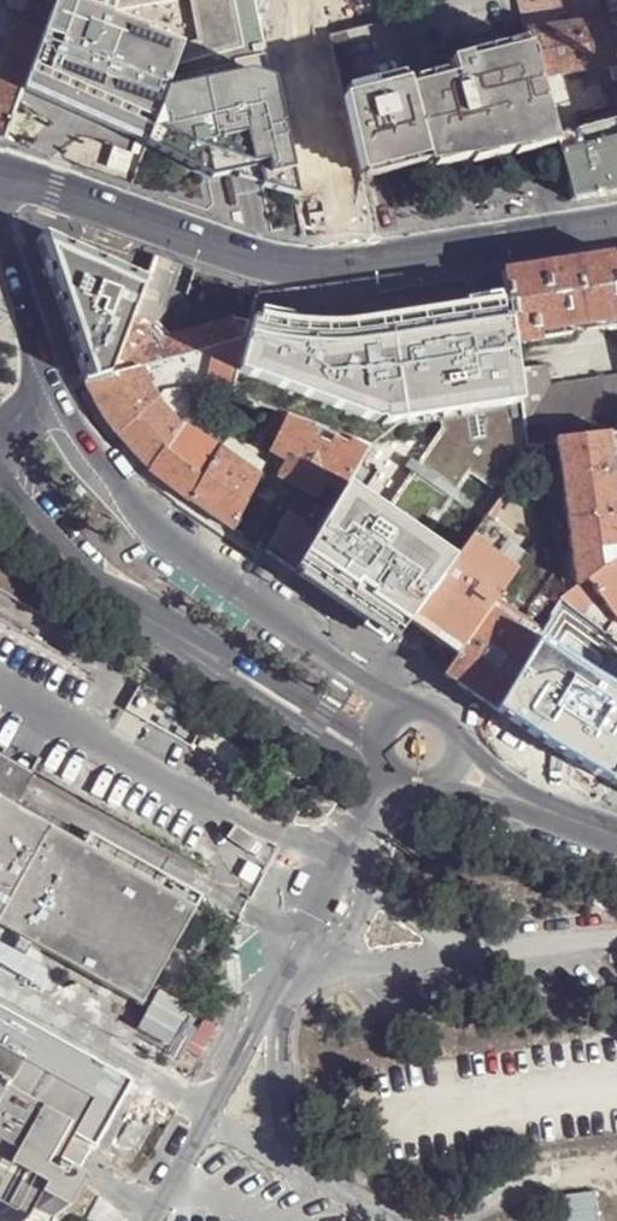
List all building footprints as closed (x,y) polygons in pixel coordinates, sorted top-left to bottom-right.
[(51,4),(43,1),(42,0),(24,0),(14,28),(39,37),(51,4)] [(22,87),(46,98),(71,109),(113,128),(165,150),(195,164),(202,163),(223,159),(225,173),(251,169),(258,168),(261,185),(278,191),(293,187),(291,180),(284,143),(279,120),(273,91),(264,48),(263,43),(241,47),(232,0),(52,0),(51,4),(39,37),(23,84),(22,87)] [(256,10),(273,8),(271,0),(254,0),(256,10)] [(320,1),(328,35),(391,22),(385,0),(319,0),(320,1)] [(528,30),(572,23),(566,0),(520,0),(528,30)] [(328,35),(320,1),(273,8),(256,10),(263,43),(264,48),(287,44),(328,35)] [(609,8),(611,18),(615,31),(616,31),(616,6),(609,8)] [(611,18),(584,22),(577,23),(572,23),(528,30),(532,44),(540,77),(601,69),(612,67),(616,66),(616,40),(615,31),(611,18)] [(39,37),(14,28),(13,32),(8,49),(0,75),(0,76),(23,84),(39,37)] [(273,91),(279,120),(302,116),(287,44),(264,48),(273,91)] [(409,90),(428,162),(448,159),(520,148),(557,142),(555,136),(540,77),(532,44),(470,61),(469,55),(450,59),(455,77),(409,90)] [(343,99),(335,67),(317,72),(330,131),(349,127),(343,99)] [(614,74),(612,67),(601,69),(603,76),(611,75),(614,74)] [(611,75),(603,76),(611,106),(616,104),(616,99),(611,75)] [(23,84),(0,76),(0,137),(3,138),(22,87),(23,84)] [(357,158),(360,173),(399,167),(428,162),(409,90),(407,82),(343,99),(349,127),(357,158)] [(302,116),(279,120),(284,143),(309,138),(305,115),(302,116)] [(555,136),(557,142),(564,171),(571,201),(611,194),(616,193),(616,119),(555,136)] [(317,175),(309,138),(284,143),(291,180),(317,175)] [(317,175),(291,180),(293,187),(295,197),(300,222),(349,224),(373,224),(360,173),(357,158),(342,161),(344,171),(317,175)] [(202,163),(195,164),(225,173),(223,159),(202,163)] [(251,169),(225,173),(261,185),(258,168),(251,169)] [(293,187),(278,191),(295,197),(293,187)] [(34,232),(58,304),(60,304),(51,276),(58,254),(71,258),(76,247),(128,271),(128,270),(147,278),(155,257),(134,249),(75,228),(43,216),(34,232)] [(113,374),(147,278),(128,270),(128,271),(76,247),(71,258),(58,254),(51,276),(60,304),(58,304),(84,382),(113,374)] [(612,255),(573,261),(503,272),(505,287),(507,301),(513,343),(539,340),(537,332),(616,320),(616,277),(612,255)] [(173,357),(169,335),(148,341),(176,264),(155,257),(147,278),(113,374),(138,367),(148,365),(173,357)] [(438,418),(522,407),(517,369),(513,343),(507,301),(489,304),(427,313),(365,323),(353,325),(313,326),(291,324),(281,322),(270,320),(252,315),(250,322),(247,336),(244,337),(236,369),(373,422),(380,422),(380,424),(438,418)] [(244,337),(247,336),(250,322),(239,320),(231,319),(169,335),(173,357),(244,337)] [(164,389),(148,365),(138,367),(156,396),(164,389)] [(550,384),(547,365),(517,369),(522,407),(524,424),(616,410),(616,375),(550,384)] [(156,396),(138,367),(113,374),(84,382),(98,408),(115,431),(156,396)] [(214,374),(211,386),(215,388),(230,393),(234,380),(214,374)] [(203,392),(208,385),(196,387),(195,392),(200,396),(203,392)] [(208,396),(215,388),(211,386),(208,385),(203,392),(208,396)] [(183,418),(189,411),(173,392),(161,403),(181,421),(183,418)] [(161,403),(156,396),(115,431),(149,466),(181,421),(161,403)] [(524,424),(522,407),(438,418),(440,431),(415,465),(408,460),(403,468),(409,473),(381,513),(423,543),(452,503),(459,508),(464,500),(457,495),(470,477),(492,493),(497,486),(504,491),(542,443),(527,443),(524,424)] [(189,411),(183,418),(219,449),(226,438),(189,411)] [(286,415),(278,411),(264,443),(271,447),(286,415)] [(311,424),(286,415),(271,447),(270,448),(288,458),(284,465),(302,475),(320,443),(306,437),(311,424)] [(219,449),(183,418),(181,421),(149,466),(190,500),(219,449)] [(609,433),(556,439),(577,584),(588,576),(615,556),(616,555),(616,484),(609,433)] [(265,461),(226,438),(219,449),(259,472),(265,461)] [(349,477),(368,446),(351,440),(349,444),(337,440),(334,447),(320,443),(302,475),(320,486),(325,479),(342,488),(349,477)] [(259,472),(219,449),(190,500),(232,528),(259,472)] [(302,475),(284,465),(279,473),(298,484),(302,475)] [(320,486),(302,475),(298,484),(315,493),(320,486)] [(293,569),(359,614),(367,602),(397,623),(389,635),(395,638),(409,618),(452,562),(423,543),(381,513),(342,488),(328,511),(321,523),(318,529),(293,569)] [(328,511),(317,504),(310,515),(314,518),(321,523),(328,511)] [(318,529),(288,511),(264,550),(293,569),(318,529)] [(452,562),(409,618),(461,654),(495,604),(499,598),(515,575),(467,542),(452,562)] [(615,556),(588,576),(595,586),(616,570),(616,558),(615,556)] [(595,586),(602,595),(616,614),(616,570),(595,586)] [(584,614),(602,595),(595,586),(588,576),(577,584),(564,594),(562,596),(563,597),(584,614)] [(562,596),(552,591),(544,605),(554,611),(563,597),(562,596)] [(506,603),(499,598),(495,604),(503,609),(506,603)] [(367,602),(359,614),(389,635),(397,623),(367,602)] [(503,609),(495,604),(461,654),(447,674),(496,708),(517,674),(523,664),(527,657),(535,643),(541,633),(535,629),(531,635),(499,614),(503,609)] [(535,629),(503,609),(499,614),(531,635),(535,629)] [(579,625),(583,628),(587,621),(582,619),(579,625)] [(545,627),(538,623),(535,629),(541,633),(545,627)] [(613,642),(590,628),(557,682),(575,694),(580,696),(595,673),(599,667),(613,642)] [(616,637),(613,642),(599,667),(603,669),(616,679),(616,638),(616,637)] [(543,648),(535,643),(527,657),(534,661),(535,661),(543,648)] [(534,661),(527,657),(523,664),(530,668),(534,661)] [(517,674),(540,687),(549,671),(535,661),(534,661),(530,668),(523,664),(517,674)] [(599,676),(603,669),(599,667),(595,673),(599,676)] [(540,687),(517,674),(496,708),(551,745),(573,710),(574,707),(569,704),(551,694),(540,687)] [(557,682),(551,694),(569,704),(575,694),(557,682)] [(580,696),(575,694),(569,704),(574,707),(580,696)] [(573,710),(551,745),(607,779),(616,761),(616,735),(573,710)] [(10,808),(23,784),(30,771),(0,754),(0,803),(10,808)] [(607,779),(616,784),(616,761),(607,779)] [(141,1004),(194,910),(10,808),(0,803),(0,925),(141,1004)] [(1,1220),(22,1220),(32,1203),(59,1219),(76,1188),(59,1179),(54,1187),(44,1181),(68,1138),(86,1148),(90,1142),(134,1166),(165,1110),(128,1090),(132,1083),(0,1009),(0,1220),(1,1220)] [(598,1188),(560,1192),(563,1220),(601,1220),(598,1188)]
